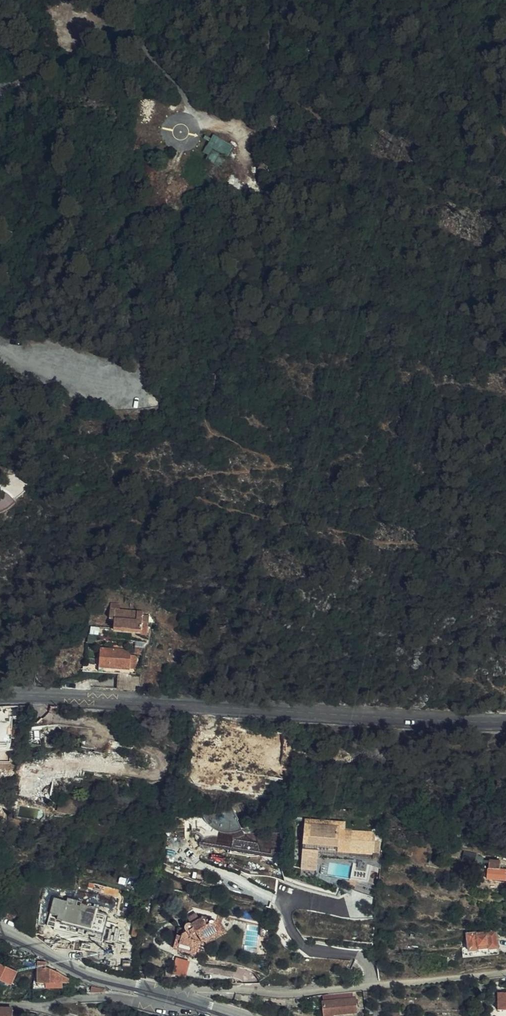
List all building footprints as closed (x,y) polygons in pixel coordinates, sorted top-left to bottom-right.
[(221,168),(232,147),(212,137),(204,153),(209,155),(207,161),(221,168)] [(143,615),(150,616),(150,609),(144,608),(143,605),(112,603),(111,612),(117,613),(117,623),(142,624),(143,615)] [(105,645),(103,662),(139,663),(140,657),(134,657),(135,646),(105,645)] [(117,669),(116,687),(126,687),(136,688),(137,683),(141,683),(142,670),(139,670),(117,669)] [(10,749),(11,711),(0,711),(0,749),(10,749)] [(28,725),(25,740),(38,738),(41,723),(28,725)] [(66,754),(67,749),(65,749),(64,756),(56,755),(56,759),(51,759),(50,766),(41,764),(33,763),(23,762),(21,775),(25,775),(23,788),(20,787),(19,793),(39,797),(41,790),(52,792),(55,775),(62,777),(66,754)] [(50,798),(52,792),(41,790),(39,797),(50,798)] [(199,851),(231,845),(230,839),(242,837),(237,808),(192,816),(199,851)] [(337,833),(337,828),(322,827),(303,826),(300,871),(316,872),(317,852),(350,855),(353,855),(350,876),(361,879),(363,880),(367,867),(376,870),(377,844),(372,844),(373,835),(337,833)] [(475,862),(477,853),(463,850),(462,859),(475,862)] [(488,866),(487,876),(486,877),(505,880),(505,877),(505,868),(500,868),(500,859),(489,858),(488,866)] [(429,865),(444,870),(445,863),(430,859),(429,865)] [(371,898),(376,870),(367,867),(363,880),(361,879),(358,896),(371,898)] [(91,891),(83,889),(81,897),(87,899),(87,896),(89,897),(91,891)] [(80,904),(60,901),(59,908),(79,911),(78,915),(91,919),(94,908),(80,904)] [(219,921),(220,914),(203,910),(198,913),(199,916),(192,921),(192,923),(190,923),(188,925),(187,927),(188,930),(184,932),(183,936),(179,934),(175,948),(196,955),(199,945),(207,941),(224,931),(219,921)] [(60,924),(58,946),(58,948),(83,950),(84,942),(84,935),(105,938),(106,929),(105,928),(105,925),(77,921),(78,915),(59,913),(57,924),(60,924)] [(225,915),(220,914),(219,921),(224,931),(207,941),(209,946),(231,933),(224,921),(225,915)] [(262,938),(270,939),(272,927),(247,922),(246,927),(263,932),(262,938)] [(469,950),(498,948),(496,931),(468,933),(469,950)] [(18,967),(0,959),(0,976),(12,981),(18,967)] [(64,982),(71,983),(71,976),(58,969),(47,968),(47,961),(38,960),(38,979),(46,980),(45,985),(64,986),(64,982)] [(93,983),(92,993),(106,992),(107,991),(108,990),(106,988),(93,983)] [(359,991),(324,994),(326,1015),(335,1015),(335,1013),(358,1011),(356,997),(359,997),(359,991)] [(110,1011),(110,1009),(110,1007),(109,1005),(107,1004),(105,1003),(102,1004),(101,1005),(100,1007),(100,1009),(100,1011),(101,1013),(103,1014),(105,1014),(107,1014),(109,1012),(110,1011)]
